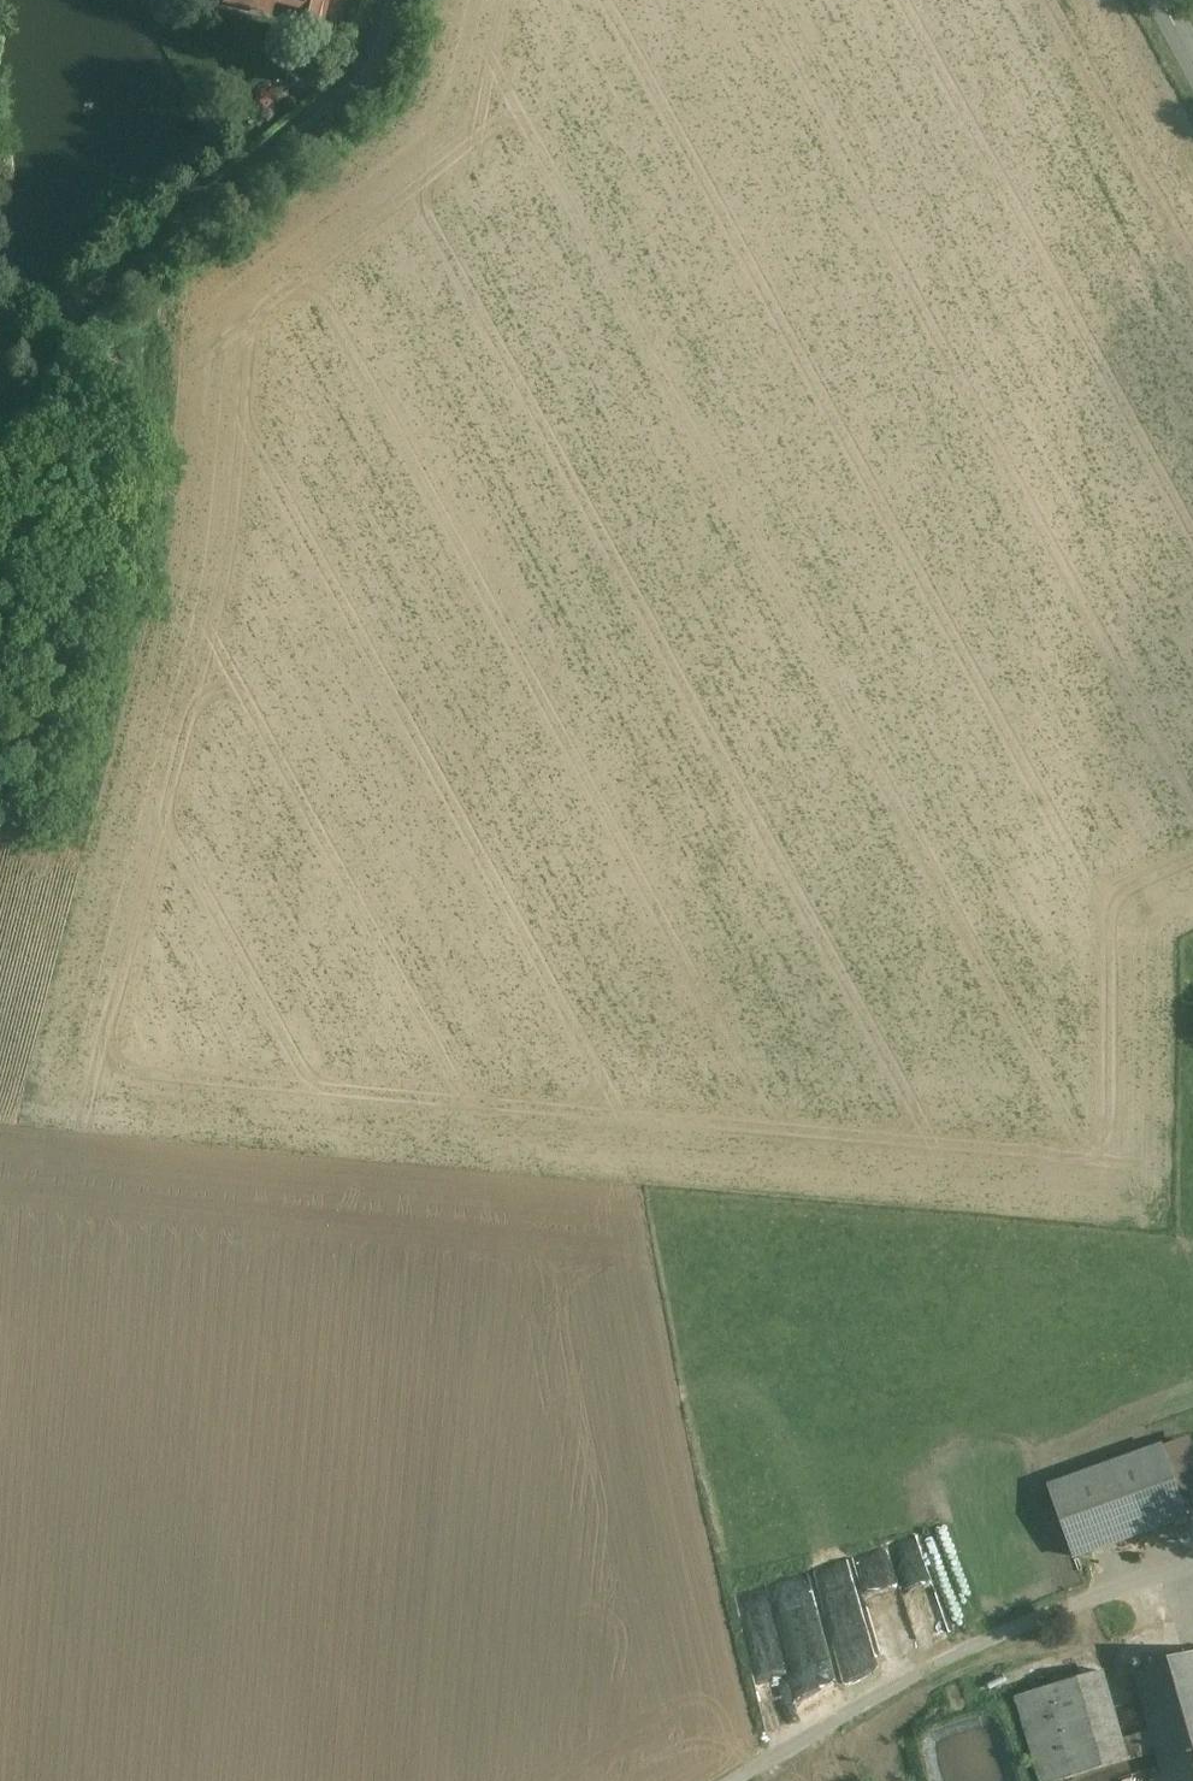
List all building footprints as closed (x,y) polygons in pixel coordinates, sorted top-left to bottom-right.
[(331,19),(335,0),(237,0),(331,19)] [(1167,1447),(1051,1486),(1072,1556),(1190,1515),(1167,1447)] [(1136,1670),(1154,1735),(1158,1751),(1167,1780),(1192,1780),(1192,1653),(1136,1670)] [(1158,1751),(1154,1735),(1123,1745),(1103,1674),(1017,1697),(1041,1780),(1062,1780),(1158,1751)]
